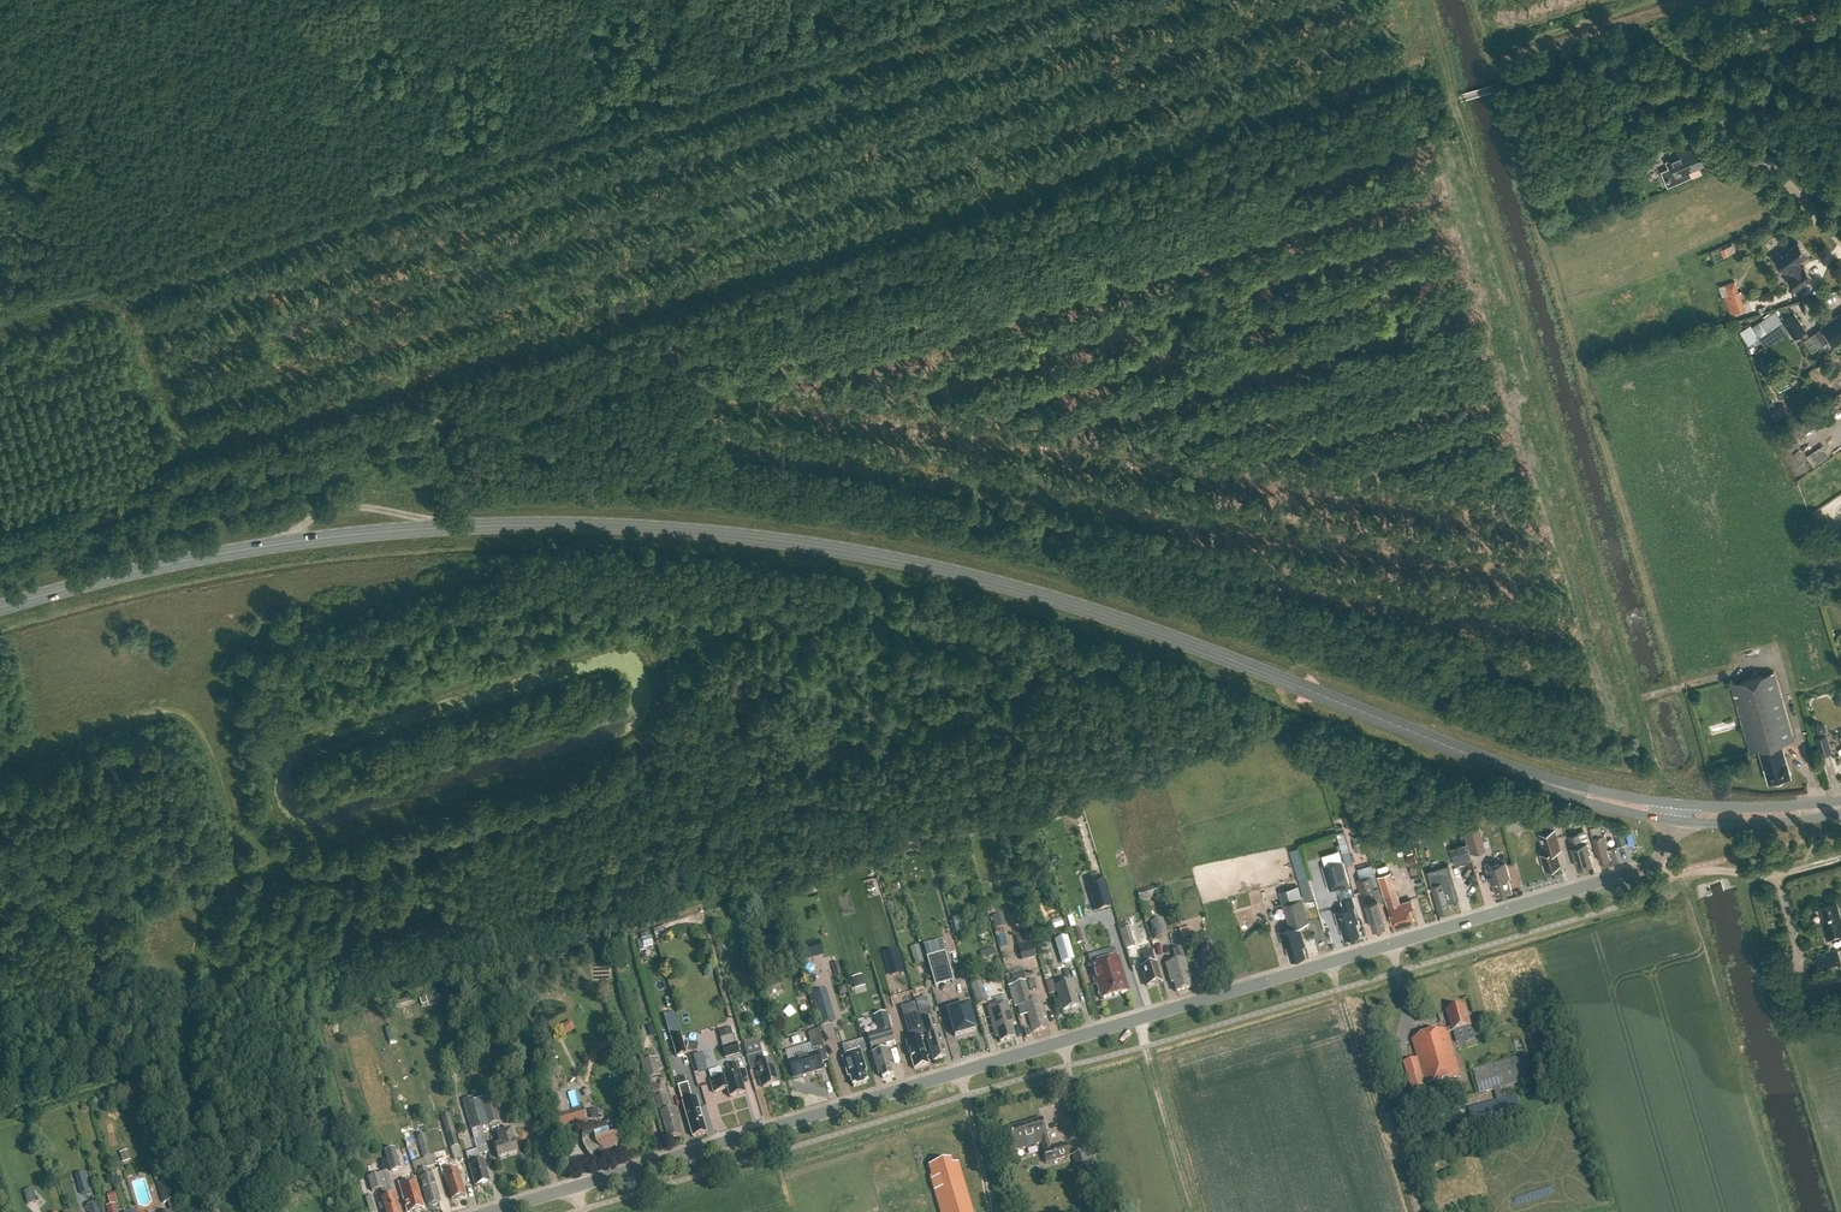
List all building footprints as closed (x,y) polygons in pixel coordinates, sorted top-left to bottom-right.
[(1623,91),(1609,101),(1613,106),(1627,97),(1623,91)] [(1584,124),(1592,128),(1598,118),(1589,113),(1584,124)] [(1673,166),(1666,169),(1673,184),(1691,177),(1690,174),(1689,172),(1710,163),(1701,145),(1681,154),(1680,152),(1669,157),(1673,166)] [(1644,168),(1660,161),(1656,152),(1640,159),(1644,168)] [(1785,273),(1789,270),(1793,275),(1787,279),(1796,290),(1812,278),(1804,267),(1802,268),(1798,262),(1808,255),(1798,242),(1790,248),(1788,245),(1773,256),(1785,273)] [(1733,244),(1721,250),(1724,257),(1736,252),(1733,244)] [(1727,295),(1732,307),(1734,313),(1746,308),(1739,291),(1727,295)] [(1787,304),(1778,308),(1785,318),(1782,320),(1794,338),(1807,330),(1794,311),(1793,312),(1787,304)] [(1817,332),(1825,344),(1831,339),(1835,345),(1840,341),(1840,315),(1838,316),(1837,315),(1821,326),(1823,328),(1817,332)] [(1762,353),(1759,356),(1760,361),(1763,363),(1767,363),(1770,360),(1769,356),(1766,353),(1762,353)] [(1792,418),(1785,404),(1783,406),(1782,404),(1773,408),(1775,412),(1772,414),(1777,425),(1792,418)] [(1806,453),(1813,465),(1830,454),(1822,442),(1806,453)] [(1734,683),(1746,724),(1753,751),(1762,748),(1772,782),(1793,775),(1783,742),(1794,739),(1790,724),(1775,671),(1734,683)] [(1820,723),(1816,727),(1817,732),(1822,734),(1826,731),(1825,725),(1820,723)] [(1816,738),(1820,755),(1832,752),(1828,735),(1816,738)] [(1058,806),(1061,815),(1079,809),(1076,800),(1058,806)] [(1057,807),(1049,810),(1051,813),(1052,817),(1060,814),(1059,811),(1057,807)] [(1051,813),(1049,810),(1034,814),(1037,823),(1052,818),(1051,813)] [(1429,813),(1432,825),(1439,823),(1436,811),(1429,813)] [(1542,842),(1545,852),(1541,854),(1545,869),(1547,869),(1549,870),(1553,869),(1554,867),(1560,865),(1556,850),(1561,848),(1551,816),(1539,820),(1543,832),(1540,833),(1540,835),(1539,837),(1540,841),(1542,842)] [(1422,828),(1419,820),(1412,822),(1415,830),(1422,828)] [(1600,862),(1610,859),(1606,846),(1608,845),(1605,834),(1602,834),(1599,824),(1590,827),(1600,862)] [(1473,853),(1486,849),(1479,828),(1467,832),(1473,853)] [(1344,830),(1337,832),(1342,853),(1350,851),(1344,830)] [(1586,830),(1578,832),(1569,835),(1573,847),(1572,847),(1578,868),(1592,864),(1589,853),(1589,852),(1590,852),(1587,842),(1589,842),(1586,830)] [(1623,832),(1614,834),(1618,846),(1627,844),(1623,832)] [(1374,833),(1367,839),(1371,844),(1378,839),(1374,833)] [(1364,840),(1355,843),(1358,852),(1367,850),(1364,840)] [(1467,844),(1458,847),(1463,864),(1472,861),(1467,844)] [(998,855),(994,863),(1001,866),(1005,858),(998,855)] [(891,856),(879,859),(881,866),(893,864),(891,856)] [(1343,861),(1324,867),(1329,883),(1340,880),(1342,886),(1350,884),(1343,861)] [(1510,876),(1506,862),(1489,867),(1488,864),(1486,864),(1491,882),(1493,881),(1497,895),(1512,891),(1508,877),(1510,876)] [(1448,864),(1427,871),(1431,885),(1440,913),(1451,910),(1449,903),(1459,900),(1448,864)] [(1400,903),(1390,872),(1378,876),(1385,897),(1386,897),(1395,927),(1415,921),(1412,911),(1414,910),(1411,899),(1400,903)] [(1304,876),(1307,898),(1316,897),(1313,874),(1304,876)] [(1374,874),(1357,879),(1361,893),(1362,892),(1371,890),(1373,896),(1365,899),(1374,928),(1385,925),(1378,900),(1381,899),(1378,887),(1374,874)] [(1102,875),(1086,879),(1092,901),(1108,896),(1102,875)] [(1163,885),(1137,892),(1139,903),(1166,895),(1163,885)] [(1309,922),(1301,898),(1298,887),(1280,892),(1283,903),(1290,928),(1279,931),(1284,946),(1287,945),(1291,958),(1305,954),(1301,941),(1304,940),(1300,925),(1309,922)] [(1355,907),(1352,897),(1341,901),(1344,909),(1337,911),(1345,938),(1360,934),(1356,923),(1358,922),(1354,907),(1355,907)] [(1837,902),(1820,907),(1824,921),(1821,922),(1826,940),(1840,936),(1840,917),(1837,902)] [(995,927),(1005,924),(1002,915),(992,917),(995,927)] [(1155,940),(1167,937),(1162,920),(1150,924),(1155,940)] [(1127,950),(1135,948),(1128,925),(1120,927),(1127,950)] [(1191,928),(1179,932),(1184,950),(1197,946),(1191,928)] [(1079,929),(1071,931),(1075,946),(1083,943),(1079,929)] [(651,938),(641,940),(643,949),(654,946),(651,938)] [(1055,941),(1062,964),(1074,961),(1067,938),(1055,941)] [(1032,942),(1018,946),(1022,962),(1036,959),(1032,942)] [(1840,966),(1840,962),(1837,949),(1814,955),(1819,972),(1840,966)] [(1190,980),(1181,950),(1173,952),(1177,963),(1166,966),(1171,985),(1173,985),(1176,993),(1191,988),(1188,980),(1190,980)] [(743,962),(751,960),(748,951),(741,953),(743,962)] [(1155,965),(1151,951),(1142,954),(1146,967),(1141,969),(1142,971),(1140,972),(1144,976),(1147,987),(1161,983),(1156,965),(1155,965)] [(945,953),(928,958),(935,985),(953,981),(945,953)] [(1101,1000),(1129,992),(1119,957),(1089,966),(1096,986),(1097,986),(1101,1000)] [(922,958),(913,960),(915,966),(924,963),(922,958)] [(838,963),(833,964),(836,978),(842,976),(838,963)] [(862,976),(852,978),(855,990),(865,987),(862,976)] [(1069,984),(1067,978),(1059,980),(1061,986),(1055,988),(1062,1012),(1079,1007),(1072,983),(1069,984)] [(1030,992),(1036,990),(1033,980),(1027,982),(1030,992)] [(977,1008),(987,1005),(981,982),(970,985),(977,1008)] [(1008,988),(1011,998),(1016,997),(1019,1006),(1024,1005),(1033,1033),(1046,1029),(1043,1019),(1046,1018),(1042,1006),(1040,1007),(1038,1001),(1031,1003),(1025,982),(1022,984),(1008,988)] [(840,996),(847,994),(845,987),(838,989),(840,996)] [(836,1022),(826,990),(811,994),(821,1027),(836,1022)] [(426,998),(420,1000),(422,1007),(428,1005),(426,998)] [(400,1003),(401,1009),(414,1005),(412,999),(400,1003)] [(1013,1025),(1007,1003),(987,1009),(996,1039),(998,1038),(1000,1043),(1015,1039),(1011,1025),(1013,1025)] [(968,1007),(948,1013),(955,1037),(975,1031),(968,1007)] [(1471,1027),(1465,1007),(1447,1012),(1452,1029),(1412,1040),(1418,1059),(1404,1063),(1412,1091),(1461,1077),(1450,1037),(1451,1037),(1450,1033),(1471,1027)] [(937,1036),(929,1008),(918,1012),(934,1062),(946,1059),(942,1045),(944,1045),(941,1038),(940,1038),(939,1035),(937,1036)] [(874,1017),(879,1033),(867,1037),(872,1055),(877,1073),(880,1072),(882,1079),(892,1076),(888,1064),(891,1063),(887,1050),(885,1045),(893,1043),(895,1048),(895,1047),(890,1030),(885,1013),(874,1017)] [(905,1017),(908,1030),(912,1042),(906,1043),(908,1050),(907,1051),(908,1054),(910,1055),(914,1070),(928,1066),(920,1039),(925,1038),(921,1026),(917,1013),(905,1017)] [(571,1022),(560,1027),(564,1036),(574,1031),(571,1022)] [(828,1062),(819,1031),(809,1034),(813,1049),(812,1049),(813,1055),(788,1062),(794,1080),(823,1072),(820,1065),(828,1062)] [(734,1035),(720,1039),(723,1048),(722,1048),(726,1059),(739,1055),(734,1035)] [(686,1055),(681,1036),(671,1039),(676,1058),(686,1055)] [(688,1042),(687,1050),(697,1051),(698,1043),(688,1042)] [(759,1044),(744,1047),(747,1057),(751,1071),(757,1069),(763,1089),(780,1084),(773,1061),(765,1064),(762,1053),(761,1053),(759,1044)] [(866,1073),(860,1053),(842,1058),(848,1078),(850,1078),(853,1088),(867,1084),(864,1074),(866,1073)] [(1475,1078),(1479,1094),(1494,1090),(1497,1101),(1469,1109),(1476,1135),(1524,1122),(1517,1096),(1503,1100),(1500,1089),(1534,1079),(1528,1057),(1473,1072),(1475,1078)] [(661,1077),(659,1071),(656,1059),(643,1062),(649,1080),(661,1077)] [(731,1077),(724,1079),(724,1078),(711,1082),(714,1093),(727,1090),(730,1098),(745,1094),(739,1075),(738,1075),(735,1065),(728,1067),(731,1077)] [(658,1085),(650,1087),(652,1097),(660,1095),(658,1085)] [(686,1085),(678,1087),(692,1138),(706,1134),(696,1099),(692,1100),(687,1085),(686,1085)] [(557,1095),(548,1097),(554,1117),(558,1130),(579,1123),(586,1146),(583,1146),(585,1149),(586,1152),(588,1155),(590,1157),(592,1160),(601,1151),(602,1151),(604,1151),(605,1151),(607,1150),(608,1150),(609,1149),(611,1149),(612,1148),(613,1147),(614,1146),(615,1145),(616,1144),(617,1143),(618,1142),(618,1140),(619,1139),(619,1137),(619,1136),(620,1135),(620,1133),(619,1132),(619,1130),(619,1129),(618,1127),(618,1126),(617,1125),(616,1124),(615,1123),(614,1121),(613,1121),(612,1120),(611,1119),(609,1118),(601,1126),(600,1125),(599,1125),(598,1125),(597,1125),(596,1125),(595,1125),(593,1125),(592,1125),(591,1126),(590,1126),(589,1127),(588,1127),(586,1121),(587,1121),(583,1108),(570,1112),(564,1092),(557,1095)] [(659,1110),(660,1110),(669,1108),(665,1096),(655,1099),(658,1111),(659,1110)] [(484,1098),(474,1101),(474,1104),(481,1128),(489,1126),(499,1123),(493,1103),(486,1105),(484,1098)] [(474,1104),(465,1106),(472,1131),(481,1128),(474,1104)] [(675,1109),(660,1113),(667,1139),(681,1135),(676,1120),(678,1120),(675,1109)] [(442,1118),(451,1150),(460,1147),(451,1116),(442,1118)] [(1050,1149),(1042,1120),(1008,1130),(1014,1151),(1041,1144),(1043,1151),(1042,1151),(1045,1164),(1070,1157),(1066,1144),(1050,1149)] [(497,1136),(500,1146),(494,1148),(498,1160),(517,1154),(514,1142),(513,1142),(510,1132),(503,1134),(497,1136)] [(417,1138),(423,1158),(432,1156),(426,1136),(417,1138)] [(395,1149),(385,1152),(391,1173),(401,1170),(395,1149)] [(480,1163),(477,1151),(466,1154),(475,1187),(489,1183),(486,1170),(486,1165),(484,1164),(483,1162),(480,1163)] [(122,1160),(129,1158),(127,1152),(120,1154),(122,1160)] [(1090,1168),(1086,1153),(1073,1156),(1076,1171),(1078,1171),(1090,1168)] [(426,1159),(417,1163),(420,1171),(429,1167),(426,1159)] [(950,1160),(928,1167),(933,1181),(931,1181),(934,1192),(940,1211),(972,1211),(958,1163),(952,1165),(950,1160)] [(450,1173),(447,1164),(441,1166),(444,1175),(451,1201),(458,1199),(459,1199),(462,1198),(463,1197),(465,1196),(462,1185),(463,1184),(462,1181),(460,1180),(457,1171),(450,1173)] [(1011,1168),(1001,1171),(1004,1180),(1013,1177),(1011,1168)] [(430,1183),(426,1169),(417,1172),(421,1186),(425,1198),(426,1197),(429,1207),(431,1206),(433,1207),(436,1206),(437,1204),(439,1204),(435,1191),(437,1190),(434,1182),(430,1183)] [(87,1173),(76,1176),(82,1195),(92,1192),(87,1173)] [(368,1179),(372,1192),(381,1190),(384,1200),(380,1201),(383,1211),(399,1211),(395,1197),(393,1198),(390,1187),(391,1187),(387,1173),(368,1179)] [(122,1178),(114,1180),(116,1186),(124,1184),(122,1178)] [(166,1201),(180,1198),(176,1179),(161,1182),(166,1201)] [(414,1181),(400,1185),(404,1198),(403,1199),(404,1202),(405,1203),(408,1211),(417,1211),(423,1210),(414,1181)] [(33,1190),(24,1192),(26,1201),(36,1198),(33,1190)] [(178,1211),(176,1201),(168,1203),(170,1211),(173,1211),(178,1211)] [(107,1211),(121,1211),(123,1211),(120,1203),(106,1207),(107,1211)] [(88,1211),(100,1211),(97,1204),(87,1207),(88,1211)]
